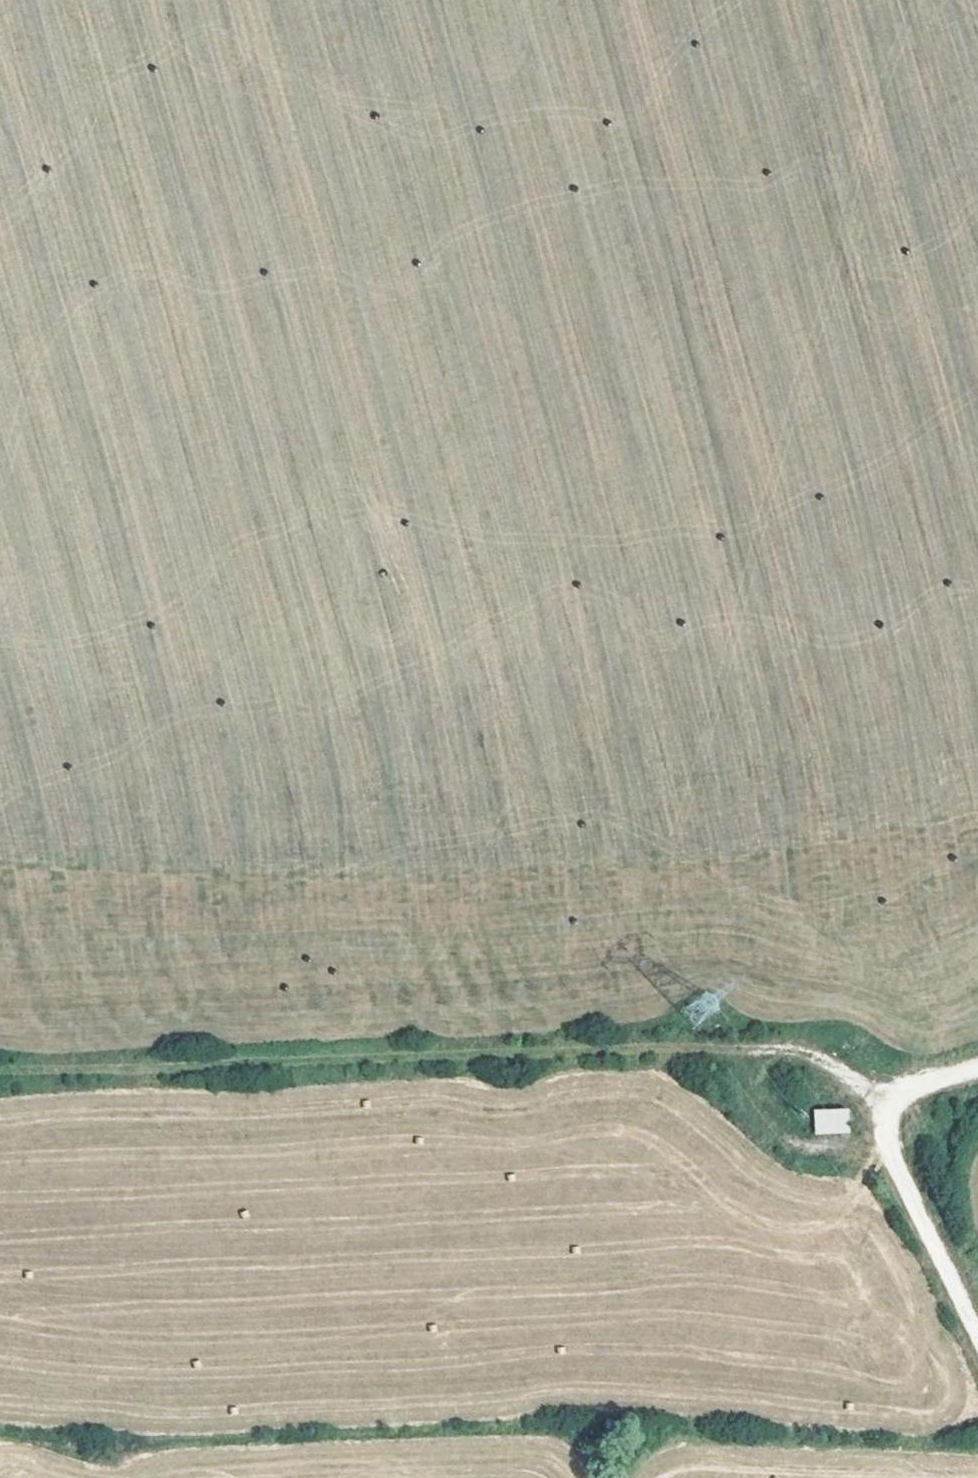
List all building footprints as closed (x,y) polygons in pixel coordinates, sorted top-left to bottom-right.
[(814,1135),(850,1133),(848,1107),(813,1109),(814,1135)]
